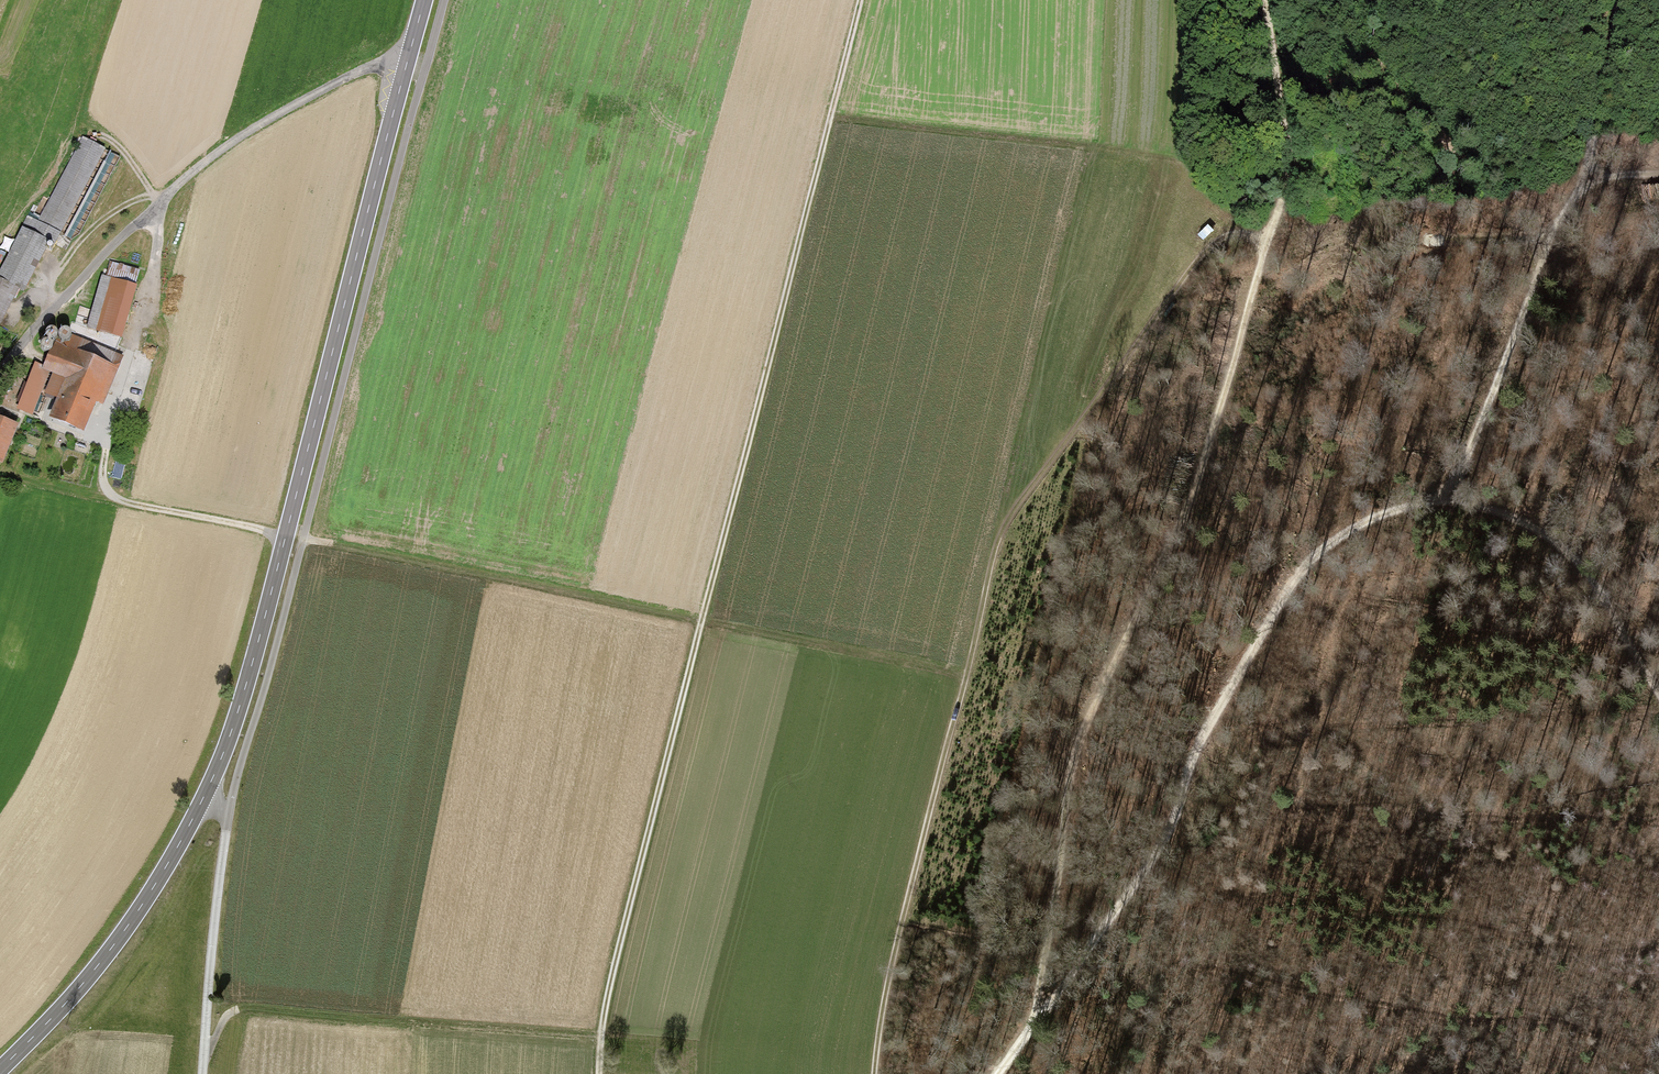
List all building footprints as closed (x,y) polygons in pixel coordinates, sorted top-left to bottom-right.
[(85,141),(42,224),(30,218),(0,276),(0,329),(2,330),(21,293),(30,298),(64,234),(106,152),(85,141)] [(138,283),(140,268),(113,265),(111,280),(138,283)] [(135,288),(99,277),(83,332),(119,343),(135,288)] [(121,359),(58,333),(44,367),(34,363),(14,412),(83,440),(92,416),(97,418),(121,359)] [(0,423),(0,470),(1,470),(17,429),(0,423)]
